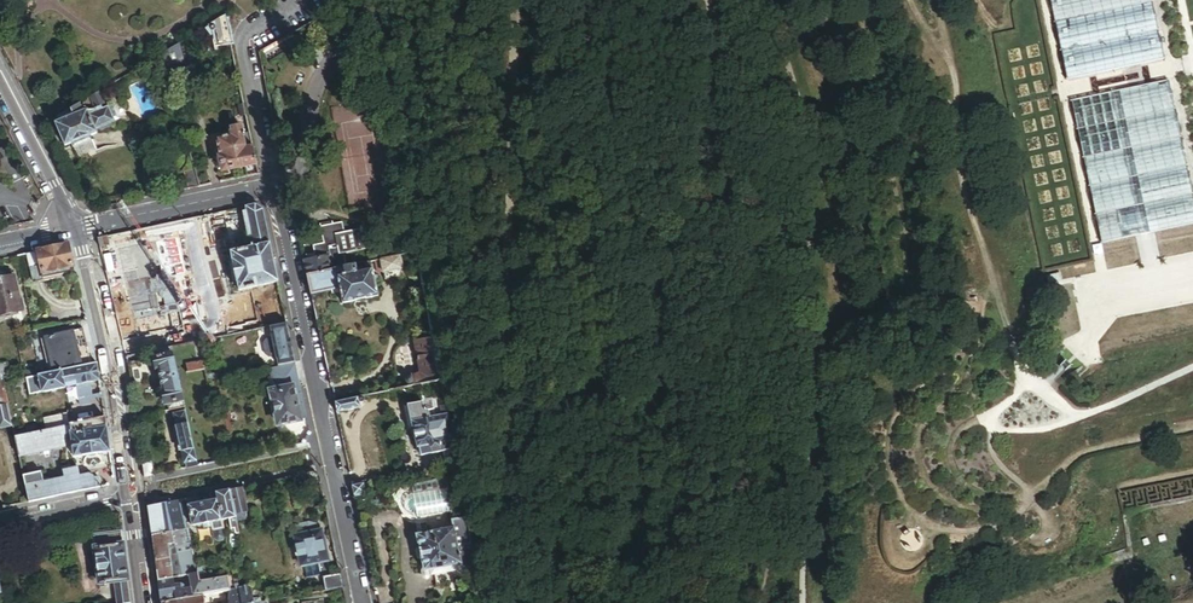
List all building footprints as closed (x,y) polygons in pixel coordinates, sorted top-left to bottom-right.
[(1067,82),(1106,73),(1163,62),(1157,32),(1152,4),(1151,0),(1049,0),(1054,24),(1061,53),(1067,82)] [(233,47),(233,46),(228,20),(210,31),(212,33),(215,35),(219,37),(221,49),(233,47)] [(167,71),(184,66),(178,49),(163,58),(167,71)] [(1102,243),(1192,224),(1192,202),(1191,193),(1185,164),(1179,135),(1174,108),(1168,79),(1070,99),(1077,128),(1082,156),(1089,185),(1094,213),(1102,243)] [(100,129),(98,127),(102,124),(104,128),(113,122),(112,120),(117,117),(116,114),(118,113),(114,105),(112,106),(110,103),(105,106),(103,102),(104,102),(101,95),(80,106),(83,111),(58,125),(69,146),(100,129)] [(67,114),(78,107),(74,99),(62,106),(67,114)] [(224,171),(258,164),(251,132),(245,133),(243,128),(231,131),(232,136),(219,139),(223,157),(221,157),(224,171)] [(189,189),(200,186),(195,169),(184,172),(189,189)] [(279,283),(264,210),(258,206),(248,208),(256,247),(232,252),(240,290),(279,283)] [(308,277),(348,269),(346,255),(371,250),(367,230),(346,234),(344,224),(335,226),(335,223),(322,226),(323,233),(320,234),(322,243),(313,245),(315,255),(307,257),(308,263),(305,263),(308,277)] [(101,249),(110,247),(108,238),(98,239),(101,249)] [(34,282),(74,273),(68,246),(27,255),(34,282)] [(401,280),(404,273),(401,258),(381,262),(386,283),(401,280)] [(344,306),(379,299),(376,282),(380,282),(379,277),(375,277),(374,270),(373,270),(372,264),(348,269),(308,277),(312,297),(341,291),(344,306)] [(19,313),(11,279),(0,281),(0,317),(19,313)] [(288,323),(270,327),(272,336),(290,332),(288,323)] [(51,373),(91,365),(84,331),(44,340),(51,373)] [(277,359),(294,355),(290,332),(272,336),(277,359)] [(126,356),(149,351),(146,340),(143,341),(142,336),(123,340),(126,356)] [(198,362),(204,360),(200,341),(193,343),(198,362)] [(417,389),(444,384),(440,359),(437,341),(419,343),(424,376),(415,378),(416,381),(413,382),(414,386),(417,385),(417,389)] [(167,404),(185,401),(174,346),(165,348),(167,356),(156,358),(158,370),(160,369),(164,390),(163,391),(166,405),(167,404)] [(294,355),(277,359),(278,366),(296,363),(294,355)] [(130,383),(150,379),(146,358),(126,362),(130,383)] [(190,385),(208,381),(204,360),(198,362),(188,364),(190,372),(187,373),(190,385)] [(66,387),(65,383),(77,381),(77,385),(89,382),(100,380),(97,363),(91,365),(51,373),(37,376),(27,378),(30,395),(66,387)] [(289,381),(299,379),(296,363),(278,366),(280,377),(288,375),(289,381)] [(7,364),(0,366),(0,385),(4,384),(11,382),(7,364)] [(27,378),(37,376),(36,370),(25,373),(27,378)] [(101,392),(91,393),(89,382),(77,385),(84,415),(104,411),(101,392)] [(278,425),(308,419),(301,386),(283,390),(275,392),(271,393),(278,425)] [(168,411),(186,408),(185,401),(167,404),(168,411)] [(338,415),(361,410),(360,402),(336,407),(338,415)] [(12,422),(8,403),(0,404),(0,403),(0,423),(3,426),(9,424),(12,422)] [(427,413),(435,412),(434,403),(424,405),(425,411),(427,411),(427,413)] [(454,444),(447,409),(442,410),(444,420),(437,421),(435,412),(427,413),(427,411),(425,411),(424,405),(408,408),(412,428),(414,427),(419,452),(421,451),(423,459),(445,455),(443,446),(454,444)] [(185,464),(197,461),(186,408),(168,411),(163,412),(164,417),(174,415),(176,427),(178,427),(183,450),(181,450),(184,464),(185,464)] [(53,428),(68,425),(66,415),(51,418),(53,428)] [(75,460),(110,452),(105,417),(68,425),(53,428),(46,429),(15,436),(19,453),(64,443),(63,440),(71,438),(75,460)] [(51,418),(44,419),(46,429),(53,428),(51,418)] [(144,478),(152,476),(150,462),(142,463),(144,478)] [(29,503),(98,488),(98,487),(96,477),(90,474),(80,476),(78,464),(64,467),(67,479),(56,481),(55,478),(43,481),(41,471),(23,475),(29,503)] [(310,486),(321,483),(320,480),(313,474),(307,475),(310,486)] [(355,499),(365,497),(363,487),(353,489),(355,499)] [(235,515),(246,513),(241,489),(231,491),(235,515)] [(237,538),(240,537),(237,524),(235,515),(231,491),(223,493),(209,496),(211,503),(218,502),(222,523),(229,521),(231,532),(234,531),(236,537),(237,538)] [(223,531),(222,523),(218,502),(211,503),(209,496),(198,498),(186,500),(191,529),(202,526),(203,530),(211,529),(212,533),(223,531)] [(153,537),(188,530),(182,501),(166,505),(149,508),(153,537)] [(451,513),(452,521),(465,518),(463,511),(462,510),(460,509),(458,508),(455,509),(453,510),(452,511),(451,513)] [(237,524),(246,523),(246,513),(235,515),(237,524)] [(463,570),(475,567),(466,518),(465,518),(452,521),(454,528),(417,535),(417,539),(414,539),(416,549),(420,549),(424,573),(462,566),(463,570)] [(311,578),(329,574),(320,528),(317,525),(312,522),(308,523),(310,534),(294,538),(300,568),(308,566),(311,578)] [(197,574),(197,571),(188,530),(153,537),(156,562),(159,581),(174,579),(191,575),(197,574)] [(121,534),(93,538),(98,585),(109,584),(113,583),(115,597),(116,602),(130,602),(121,534)] [(199,584),(209,583),(208,577),(204,574),(202,574),(201,571),(197,571),(197,574),(199,584)] [(162,602),(231,592),(228,579),(209,583),(199,584),(197,574),(191,575),(193,592),(191,592),(190,589),(186,590),(186,587),(181,585),(175,586),(174,579),(159,581),(162,602)] [(325,593),(343,590),(340,576),(323,579),(325,593)] [(252,600),(250,589),(240,591),(239,588),(235,589),(236,592),(238,602),(253,602),(252,600)] [(236,592),(231,592),(231,595),(228,602),(238,602),(236,592)]
